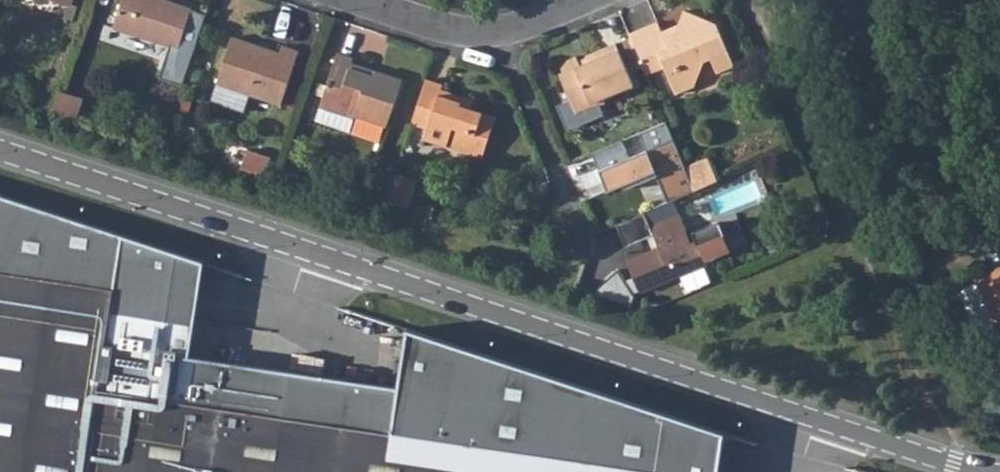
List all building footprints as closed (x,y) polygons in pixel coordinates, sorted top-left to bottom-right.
[(179,0),(121,0),(114,24),(179,44),(193,4),(179,0)] [(672,81),(689,75),(700,49),(708,46),(714,59),(734,50),(716,14),(683,0),(680,0),(672,21),(661,26),(653,10),(624,24),(642,65),(661,57),(672,81)] [(300,48),(281,41),(278,49),(233,33),(218,81),(281,102),(300,48)] [(602,95),(599,89),(630,75),(613,35),(581,48),(583,54),(555,66),(567,92),(553,98),(558,109),(577,117),(601,108),(596,97),(602,95)] [(358,112),(387,121),(401,78),(375,69),(373,74),(351,65),(353,55),(338,50),(316,118),(353,129),(358,112)] [(423,134),(480,153),(494,113),(462,103),(461,97),(438,90),(441,80),(426,75),(411,120),(425,124),(423,134)] [(77,121),(86,98),(64,89),(55,112),(77,121)] [(618,130),(588,144),(601,173),(605,182),(621,175),(623,179),(654,166),(665,190),(689,179),(680,156),(661,112),(635,123),(643,141),(626,148),(618,130)] [(274,152),(250,145),(244,164),(268,171),(274,152)] [(714,168),(704,145),(680,156),(689,179),(714,168)] [(419,180),(394,172),(388,194),(412,202),(419,180)] [(725,429),(413,332),(403,383),(161,347),(175,250),(0,192),(0,471),(719,471),(725,429)] [(647,199),(619,211),(635,249),(662,236),(653,214),(647,199)] [(681,200),(653,214),(662,236),(635,249),(629,251),(643,277),(709,249),(707,244),(730,234),(718,206),(693,217),(697,225),(690,228),(684,216),(687,215),(681,200)] [(972,270),(974,275),(960,281),(957,288),(971,320),(978,323),(992,317),(992,318),(999,314),(999,258),(972,270)]
